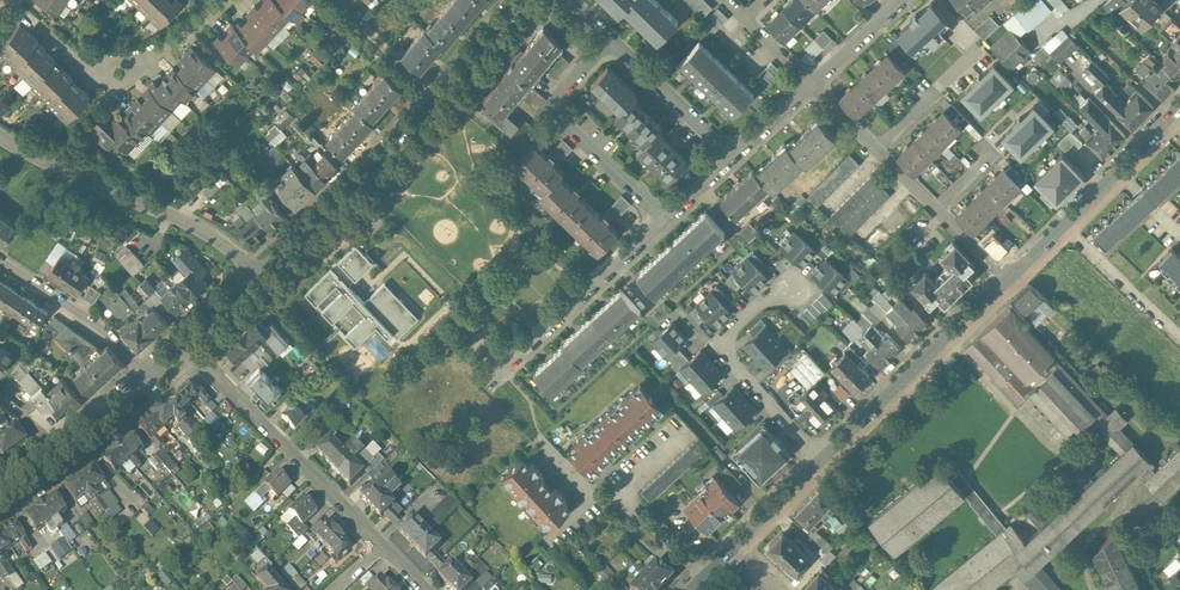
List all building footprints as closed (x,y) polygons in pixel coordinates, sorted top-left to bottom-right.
[(61,0),(37,0),(58,14),(65,3),(61,0)] [(136,8),(144,0),(127,0),(136,8)] [(136,8),(147,19),(165,0),(144,0),(136,8)] [(147,19),(159,30),(182,6),(176,0),(175,0),(171,4),(167,0),(165,0),(147,19)] [(274,0),(265,0),(271,6),(263,14),(254,6),(250,10),(275,33),(291,16),(274,0)] [(309,0),(283,0),(274,0),(291,16),(294,20),(303,10),(311,2),(309,0)] [(319,0),(312,0),(311,2),(303,10),(309,15),(321,2),(319,0)] [(428,29),(425,27),(425,28),(403,53),(402,53),(420,70),(421,69),(442,44),(445,46),(445,45),(484,0),(453,0),(428,29)] [(618,13),(631,0),(604,0),(618,13)] [(655,0),(631,0),(618,13),(619,14),(623,8),(658,40),(677,20),(677,19),(676,20),(655,0)] [(689,4),(694,8),(702,0),(693,0),(689,4)] [(694,8),(698,13),(708,3),(705,0),(702,0),(694,8)] [(807,0),(788,0),(787,1),(789,2),(783,8),(799,23),(815,8),(807,0)] [(913,45),(921,54),(952,26),(929,0),(893,32),(908,50),(913,45)] [(968,14),(983,0),(955,0),(968,14)] [(1014,13),(1028,29),(1051,9),(1043,0),(1029,0),(1014,13)] [(1051,9),(1062,0),(1043,0),(1051,9)] [(1102,7),(1112,16),(1120,8),(1120,7),(1127,0),(1109,0),(1102,7)] [(1154,0),(1127,0),(1120,7),(1120,8),(1142,27),(1161,6),(1154,0)] [(708,3),(698,13),(703,17),(713,7),(708,3)] [(799,23),(783,8),(779,12),(777,11),(772,16),(774,17),(768,24),(783,39),(799,23)] [(719,9),(706,23),(715,32),(729,17),(719,9)] [(275,33),(250,10),(246,15),(255,23),(247,32),(238,23),(234,27),(234,28),(255,47),(254,48),(258,51),(275,33)] [(990,15),(974,29),(984,39),(1000,24),(990,15)] [(1159,30),(1171,40),(1179,29),(1179,25),(1171,17),(1159,30)] [(576,36),(557,21),(550,30),(563,41),(562,42),(567,46),(576,36)] [(0,43),(0,51),(6,56),(28,31),(19,23),(0,43)] [(255,47),(234,28),(234,27),(231,24),(226,29),(235,37),(227,46),(218,38),(214,42),(238,65),(254,48),(255,47)] [(550,30),(544,25),(524,50),(542,66),(562,42),(563,41),(550,30)] [(1082,29),(1079,26),(1068,35),(1068,36),(1070,38),(1075,34),(1076,35),(1082,29)] [(1009,29),(991,46),(1011,67),(1020,58),(1024,62),(1028,59),(1024,54),(1029,49),(1009,29)] [(1171,40),(1177,46),(1179,48),(1179,29),(1171,40)] [(833,39),(824,30),(815,39),(824,48),(833,39)] [(1063,30),(1045,46),(1050,51),(1068,35),(1063,30)] [(28,31),(6,56),(15,64),(36,41),(37,40),(28,31)] [(1070,38),(1068,36),(1050,52),(1058,60),(1077,44),(1070,38)] [(340,46),(332,39),(325,47),(332,54),(340,46)] [(815,39),(806,48),(814,57),(824,48),(815,39)] [(753,91),(699,40),(680,61),(734,112),(753,91)] [(36,41),(15,64),(13,66),(22,74),(45,50),(36,41)] [(1044,45),(1037,51),(1043,58),(1050,52),(1050,51),(1045,46),(1044,45)] [(1177,46),(1171,53),(1168,50),(1163,57),(1166,59),(1163,63),(1179,77),(1179,75),(1179,48),(1177,46)] [(216,71),(192,48),(183,57),(208,80),(216,71)] [(521,48),(498,76),(519,94),(542,66),(524,50),(521,48)] [(317,49),(310,57),(320,67),(324,63),(319,58),(323,55),(317,49)] [(45,50),(22,74),(32,83),(53,60),(54,58),(45,50)] [(1119,64),(1104,50),(1096,58),(1112,73),(1114,71),(1123,80),(1129,73),(1119,64)] [(1058,60),(1050,52),(1043,58),(1055,70),(1062,64),(1058,60)] [(570,62),(560,53),(546,70),(555,79),(570,62)] [(889,53),(882,59),(881,58),(876,63),(877,64),(872,69),(887,84),(895,76),(896,78),(905,70),(889,53)] [(208,80),(183,57),(177,63),(182,68),(177,72),(177,73),(197,91),(208,80)] [(1038,121),(1014,96),(1017,93),(982,57),(979,60),(989,71),(962,97),(956,103),(968,114),(975,107),(977,110),(976,111),(978,113),(979,112),(1022,156),(1048,131),(1038,121)] [(53,60),(32,83),(30,84),(39,93),(62,68),(53,60)] [(979,60),(952,86),(962,97),(989,71),(979,60)] [(1124,102),(1104,82),(1109,77),(1092,60),(1084,69),(1101,85),(1095,91),(1115,111),(1124,102)] [(1133,69),(1128,65),(1128,66),(1122,60),(1119,64),(1129,73),(1133,69)] [(768,61),(762,76),(775,81),(782,67),(768,61)] [(1163,63),(1158,68),(1154,65),(1151,67),(1144,61),(1137,69),(1145,75),(1142,78),(1163,95),(1173,84),(1175,84),(1178,81),(1177,78),(1179,77),(1163,63)] [(638,93),(608,65),(592,83),(621,110),(633,98),(638,93)] [(62,68),(39,93),(48,101),(70,78),(71,77),(62,68)] [(197,91),(177,73),(177,72),(173,68),(167,75),(171,79),(167,84),(166,84),(183,99),(183,100),(186,103),(197,91)] [(1065,85),(1071,78),(1059,68),(1053,75),(1065,85)] [(872,69),(868,73),(867,72),(862,76),(863,77),(857,83),(871,98),(887,84),(872,69)] [(402,87),(385,72),(356,104),(355,104),(374,121),(372,119),(401,87),(402,87)] [(1089,82),(1081,75),(1077,79),(1084,86),(1089,82)] [(519,94),(498,76),(481,97),(489,104),(483,110),(505,128),(504,129),(511,134),(520,123),(505,110),(519,94)] [(70,78),(48,101),(47,103),(56,111),(79,87),(70,78)] [(183,99),(166,84),(167,84),(163,80),(158,86),(153,82),(148,88),(172,111),(183,100),(183,99)] [(1153,106),(1129,82),(1124,87),(1128,91),(1133,93),(1126,100),(1143,117),(1154,106),(1153,105),(1153,106)] [(857,83),(852,88),(851,86),(846,91),(847,92),(840,98),(856,115),(864,107),(863,106),(871,98),(857,83)] [(546,98),(530,84),(521,96),(537,109),(546,98)] [(79,87),(56,111),(66,120),(88,95),(79,87)] [(172,111),(148,88),(142,94),(146,98),(142,103),(162,122),(172,111)] [(1043,116),(1019,91),(1017,93),(1014,96),(1038,121),(1043,116)] [(1126,134),(1089,97),(1080,106),(1100,126),(1091,134),(1088,130),(1084,126),(1079,131),(1104,156),(1126,134)] [(633,98),(621,110),(616,115),(645,143),(646,143),(657,131),(662,126),(633,98)] [(162,122),(142,103),(137,99),(131,106),(136,110),(131,115),(148,130),(151,134),(162,122)] [(1143,117),(1126,100),(1124,102),(1115,111),(1132,127),(1132,128),(1143,117)] [(969,122),(951,103),(944,110),(961,127),(960,127),(962,129),(969,122)] [(357,107),(328,137),(327,137),(327,138),(343,153),(344,153),(344,152),(373,122),(374,122),(374,121),(355,104),(357,107)] [(961,127),(944,110),(937,117),(936,116),(932,120),(933,121),(928,126),(943,140),(950,133),(952,135),(960,127),(961,127)] [(129,113),(124,118),(126,119),(123,122),(117,117),(108,126),(99,117),(88,129),(104,145),(113,136),(118,140),(118,145),(122,144),(129,150),(148,130),(131,115),(129,113)] [(291,113),(278,124),(282,128),(294,117),(291,113)] [(1078,124),(1069,115),(1062,122),(1071,131),(1078,124)] [(1053,126),(1043,116),(1038,121),(1048,131),(1053,126)] [(786,142),(756,170),(770,185),(774,190),(804,162),(806,164),(836,137),(818,117),(788,145),(786,142)] [(928,126),(924,130),(923,129),(918,134),(919,135),(913,141),(928,156),(927,156),(929,158),(930,158),(937,150),(935,148),(943,140),(928,126)] [(657,131),(646,143),(645,143),(639,149),(669,179),(687,161),(657,131)] [(319,141),(312,134),(308,138),(314,145),(319,141)] [(573,147),(563,138),(550,152),(555,156),(559,152),(563,157),(573,147)] [(928,156),(913,141),(909,145),(908,144),(903,149),(904,150),(897,157),(913,173),(921,166),(920,164),(927,156),(928,156)] [(572,188),(559,175),(563,171),(552,159),(555,156),(550,152),(547,155),(534,143),(514,163),(544,191),(539,196),(599,252),(618,231),(606,220),(609,217),(604,212),(601,216),(577,192),(580,189),(575,184),(572,188)] [(274,144),(264,154),(275,164),(284,154),(274,144)] [(302,153),(299,151),(299,152),(295,155),(301,161),(306,157),(302,153)] [(336,167),(324,155),(325,154),(324,154),(318,159),(311,152),(306,157),(326,178),(337,167),(336,167)] [(1133,198),(1145,212),(1152,205),(1179,180),(1178,179),(1179,178),(1179,152),(1165,167),(1165,168),(1139,192),(1133,198)] [(965,163),(955,153),(950,158),(960,168),(965,163)] [(850,154),(807,198),(817,207),(860,164),(850,154)] [(326,178),(306,157),(301,161),(308,168),(302,173),(302,174),(315,188),(326,178)] [(315,188),(302,174),(302,173),(288,158),(287,159),(292,164),(274,181),(296,205),(315,188)] [(1062,160),(1055,167),(1052,164),(1045,171),(1047,174),(1042,178),(1060,197),(1079,178),(1062,160)] [(1027,180),(1009,163),(1003,169),(1019,185),(1020,187),(1027,180)] [(754,168),(721,199),(737,216),(770,185),(756,170),(754,168)] [(950,178),(939,168),(934,173),(945,183),(950,178)] [(1019,185),(1003,169),(997,175),(996,174),(990,179),(991,180),(987,184),(1002,199),(1010,192),(1011,193),(1019,185)] [(871,175),(829,217),(839,226),(881,185),(871,175)] [(215,178),(202,190),(209,197),(221,185),(215,178)] [(1002,199),(987,184),(983,189),(982,188),(977,193),(978,194),(972,200),(987,215),(1002,199)] [(881,185),(839,226),(850,235),(891,194),(881,185)] [(285,215),(267,192),(257,200),(251,205),(257,213),(269,228),(285,215)] [(257,200),(251,193),(244,198),(251,205),(257,200)] [(632,204),(622,194),(604,212),(609,217),(613,213),(618,218),(632,204)] [(1133,198),(1109,220),(1108,219),(1092,234),(1105,248),(1121,233),(1121,234),(1145,212),(1133,198)] [(987,215),(972,200),(967,204),(966,203),(961,208),(962,209),(956,215),(972,232),(980,224),(979,223),(987,215)] [(4,243),(17,223),(0,211),(0,240),(4,243)] [(706,211),(637,275),(656,295),(725,231),(706,211)] [(257,213),(247,221),(241,213),(234,219),(252,242),(269,228),(257,213)] [(759,232),(749,221),(739,231),(740,232),(748,241),(759,232)] [(998,234),(994,230),(987,237),(993,243),(1000,236),(1009,246),(1010,245),(999,233),(998,234)] [(816,250),(795,231),(781,247),(802,265),(816,250)] [(740,232),(730,241),(738,250),(748,241),(740,232)] [(113,235),(108,245),(113,248),(119,237),(113,235)] [(1009,246),(1000,236),(993,243),(1002,252),(1009,246)] [(145,264),(122,240),(113,253),(133,275),(145,264)] [(954,267),(936,284),(933,280),(934,279),(926,271),(911,285),(929,303),(929,305),(931,306),(931,303),(938,297),(945,305),(974,278),(967,270),(973,264),(975,264),(975,262),(973,262),(955,243),(941,257),(949,265),(950,264),(954,267)] [(374,262),(356,244),(339,260),(338,261),(345,268),(356,279),(362,273),(374,262)] [(187,248),(174,260),(186,274),(193,268),(195,270),(202,264),(187,248)] [(1172,248),(1159,262),(1163,265),(1160,269),(1168,277),(1171,273),(1175,277),(1174,278),(1179,282),(1175,285),(1179,289),(1179,255),(1172,248)] [(109,256),(98,250),(93,260),(103,266),(109,256)] [(763,263),(753,252),(748,257),(749,258),(758,267),(763,263)] [(60,255),(48,274),(63,284),(78,261),(74,258),(71,262),(60,255)] [(356,279),(345,268),(338,261),(339,260),(336,257),(327,265),(330,269),(331,268),(349,286),(356,279)] [(758,267),(749,258),(734,272),(744,283),(752,292),(768,278),(758,267)] [(847,277),(826,259),(813,274),(834,293),(847,277)] [(78,261),(63,284),(78,294),(90,275),(80,268),(82,264),(78,261)] [(901,283),(882,265),(876,271),(895,289),(901,283)] [(186,274),(176,283),(191,298),(207,284),(195,270),(193,268),(186,274)] [(349,286),(331,268),(330,269),(305,293),(316,305),(337,285),(343,290),(322,310),(333,322),(354,302),(366,314),(345,334),(356,345),(376,326),(377,326),(388,337),(393,333),(393,332),(349,286)] [(744,283),(734,272),(726,279),(736,290),(744,283)] [(154,288),(146,279),(141,284),(149,292),(154,288)] [(0,284),(0,302),(0,303),(11,287),(2,281),(0,284)] [(1054,305),(1029,282),(1011,299),(1035,323),(1043,315),(1035,307),(1039,303),(1047,311),(1054,305)] [(191,298),(176,283),(166,293),(163,290),(160,293),(162,296),(176,312),(191,298)] [(385,283),(365,302),(393,332),(393,333),(398,338),(419,318),(385,283)] [(337,285),(316,305),(322,310),(343,290),(337,285)] [(101,293),(91,286),(83,298),(93,304),(101,293)] [(726,297),(716,286),(711,291),(712,292),(721,301),(726,297)] [(20,293),(11,287),(0,303),(5,306),(2,310),(7,313),(20,293)] [(119,293),(114,287),(101,299),(120,320),(130,311),(137,318),(139,316),(136,312),(131,307),(119,293)] [(137,302),(124,288),(119,293),(131,307),(135,304),(137,302)] [(623,290),(564,343),(566,345),(535,373),(553,392),(584,364),(582,362),(640,309),(623,290)] [(712,292),(696,306),(707,317),(715,326),(730,312),(721,301),(712,292)] [(900,296),(896,292),(890,297),(894,302),(900,296)] [(20,293),(7,313),(12,316),(15,312),(19,315),(29,300),(20,293)] [(823,293),(802,313),(813,323),(833,303),(823,293)] [(929,320),(914,305),(911,308),(900,296),(894,302),(893,302),(919,329),(929,320)] [(48,312),(29,300),(19,315),(23,318),(21,322),(30,328),(32,324),(37,328),(48,312)] [(168,322),(154,307),(151,309),(144,301),(139,306),(144,312),(139,316),(156,333),(168,322)] [(674,310),(665,301),(655,310),(664,319),(674,310)] [(876,301),(870,307),(872,310),(875,313),(875,312),(879,308),(881,307),(876,301)] [(354,302),(333,322),(345,334),(366,314),(354,302)] [(919,329),(893,302),(887,309),(898,321),(895,324),(909,339),(919,329)] [(707,317),(697,306),(689,313),(699,324),(707,317)] [(1055,356),(1009,307),(981,334),(1017,371),(1027,382),(1053,357),(1055,356)] [(885,314),(879,308),(875,312),(881,318),(885,314)] [(664,319),(655,310),(646,318),(655,328),(664,319)] [(875,313),(872,310),(869,314),(877,322),(880,318),(875,313)] [(1056,313),(1045,324),(1051,330),(1062,320),(1056,313)] [(156,333),(139,316),(137,318),(122,331),(138,349),(156,333)] [(68,326),(54,317),(47,328),(55,337),(56,336),(68,326)] [(290,328),(280,319),(274,325),(283,334),(290,328)] [(762,319),(749,330),(754,336),(764,327),(766,324),(762,319)] [(267,336),(254,321),(240,333),(253,347),(258,343),(260,341),(261,341),(267,336)] [(662,332),(652,342),(666,357),(677,347),(686,338),(672,323),(662,332)] [(859,323),(853,329),(858,335),(865,329),(859,323)] [(900,347),(886,332),(883,335),(871,323),(865,329),(890,356),(900,347)] [(283,334),(274,325),(268,330),(278,340),(283,334)] [(92,341),(68,326),(56,336),(82,364),(87,370),(90,367),(78,354),(92,341)] [(657,327),(647,337),(652,342),(662,332),(657,327)] [(754,336),(744,345),(755,357),(775,339),(764,327),(754,336)] [(890,356),(865,329),(858,335),(869,347),(866,350),(880,366),(890,356)] [(240,333),(226,346),(240,360),(246,355),(246,354),(248,352),(253,347),(240,333)] [(1017,371),(981,334),(966,348),(1001,386),(1017,371)] [(775,339),(755,357),(766,369),(776,359),(785,350),(775,339)] [(108,345),(101,351),(92,341),(78,354),(90,367),(87,370),(82,364),(80,365),(76,369),(75,370),(81,376),(78,378),(91,392),(114,371),(115,372),(121,366),(121,365),(121,364),(121,359),(108,345)] [(264,349),(258,343),(253,347),(259,354),(264,349)] [(0,344),(0,374),(14,353),(0,344)] [(859,354),(848,344),(842,350),(844,352),(845,351),(854,360),(859,354)] [(259,354),(253,347),(248,352),(254,358),(259,354)] [(677,347),(666,357),(673,364),(684,355),(677,347)] [(788,348),(785,350),(776,359),(781,364),(793,353),(788,348)] [(287,374),(266,351),(244,372),(250,379),(246,382),(261,398),(287,374)] [(690,361),(681,369),(692,381),(712,363),(701,351),(690,361)] [(854,360),(845,351),(844,352),(831,364),(855,388),(869,374),(857,362),(856,362),(854,360)] [(808,353),(791,369),(808,387),(813,383),(812,382),(825,371),(808,353)] [(684,355),(673,364),(671,366),(678,373),(681,369),(690,361),(684,355)] [(1101,408),(1053,357),(1029,380),(1035,386),(1029,392),(1030,392),(1072,436),(1090,419),(1101,408)] [(755,374),(763,370),(757,360),(749,364),(755,374)] [(712,363),(692,381),(702,392),(712,384),(722,374),(712,363)] [(38,389),(17,365),(12,372),(27,390),(32,395),(38,389)] [(1027,382),(1017,371),(1001,386),(1018,404),(1030,392),(1029,392),(1035,386),(1029,380),(1027,382)] [(204,392),(191,378),(177,391),(178,391),(191,405),(191,404),(198,397),(204,393),(204,392)] [(63,379),(48,392),(55,400),(69,386),(63,379)] [(818,383),(815,385),(813,383),(808,387),(790,404),(798,414),(797,415),(801,420),(808,414),(819,425),(836,408),(827,398),(829,395),(818,383)] [(712,384),(702,392),(703,393),(700,395),(705,400),(717,389),(712,384)] [(840,384),(831,393),(840,403),(849,393),(840,384)] [(55,400),(54,400),(67,414),(83,400),(71,385),(55,400)] [(48,392),(42,386),(38,389),(32,395),(57,423),(67,414),(54,400),(55,400),(48,392)] [(636,392),(634,389),(574,444),(577,447),(570,452),(588,472),(594,467),(596,470),(657,413),(655,411),(660,406),(642,386),(636,392)] [(723,396),(714,405),(725,417),(744,398),(734,387),(723,396)] [(27,390),(22,395),(27,400),(32,395),(27,390)] [(191,405),(178,391),(165,403),(183,423),(187,420),(186,419),(182,414),(191,405)] [(719,391),(706,402),(711,407),(714,405),(723,396),(719,391)] [(212,401),(204,393),(198,397),(206,406),(212,401)] [(744,398),(725,417),(735,428),(745,419),(755,410),(744,398)] [(206,406),(201,411),(206,416),(216,406),(212,401),(206,406)] [(183,423),(165,403),(152,415),(152,414),(152,415),(165,429),(175,420),(179,425),(180,426),(183,423)] [(303,411),(296,404),(282,417),(296,430),(317,409),(311,403),(303,411)] [(1108,416),(1101,408),(1090,419),(1121,452),(1133,442),(1119,427),(1108,416)] [(1127,419),(1116,408),(1108,416),(1119,427),(1127,419)] [(373,414),(364,423),(369,428),(378,419),(373,414)] [(152,415),(138,427),(151,441),(157,436),(164,429),(165,429),(152,415)] [(199,429),(187,417),(186,419),(187,420),(183,423),(193,434),(199,429)] [(378,419),(369,428),(379,438),(388,430),(378,419)] [(735,428),(733,431),(738,436),(750,425),(745,419),(735,428)] [(218,420),(211,427),(215,432),(222,425),(218,420)] [(193,434),(183,423),(180,426),(179,425),(178,427),(189,439),(193,434)] [(17,425),(6,433),(16,449),(28,441),(17,425)] [(764,431),(760,427),(736,449),(739,453),(735,457),(756,479),(760,475),(764,479),(788,457),(784,453),(788,449),(768,427),(764,431)] [(0,437),(0,451),(4,457),(16,449),(6,433),(0,437)] [(131,436),(118,448),(136,469),(141,465),(135,458),(144,450),(131,436)] [(164,444),(157,436),(151,441),(159,449),(164,444)] [(331,438),(317,452),(331,465),(344,452),(331,438)] [(700,438),(641,492),(651,503),(709,449),(700,438)] [(268,451),(258,440),(253,445),(263,456),(268,451)] [(1026,542),(1011,524),(1007,528),(996,514),(990,519),(1002,532),(931,589),(989,589),(1015,569),(1022,577),(1033,589),(1060,589),(1055,583),(1038,564),(1140,468),(1148,461),(1150,459),(1133,442),(1121,452),(1094,478),(1041,528),(1026,542)] [(1144,478),(1160,496),(1179,478),(1179,445),(1155,468),(1147,476),(1144,478)] [(726,456),(717,446),(712,450),(721,461),(726,456)] [(136,469),(118,448),(104,460),(117,475),(125,467),(131,474),(136,469)] [(177,467),(162,450),(156,456),(164,465),(171,473),(177,467)] [(365,451),(354,462),(341,476),(340,476),(350,486),(365,472),(364,472),(368,468),(375,461),(374,460),(366,451),(365,451)] [(354,462),(344,452),(331,465),(341,476),(354,462)] [(379,454),(374,460),(375,461),(368,468),(372,473),(369,476),(380,465),(385,461),(379,454)] [(155,455),(149,460),(158,471),(164,465),(156,456),(155,455)] [(544,477),(531,462),(528,464),(523,459),(503,477),(510,484),(507,486),(519,498),(521,496),(533,509),(530,511),(542,523),(544,521),(550,528),(570,510),(565,504),(567,502),(554,487),(551,489),(542,479),(544,477)] [(1155,468),(1148,461),(1140,468),(1147,476),(1155,468)] [(939,463),(868,522),(894,553),(965,494),(954,481),(963,474),(955,464),(946,472),(939,463)] [(1080,463),(1027,513),(1041,528),(1094,478),(1080,463)] [(380,465),(369,476),(369,477),(375,484),(376,484),(384,476),(387,473),(380,465)] [(106,484),(95,468),(80,479),(97,501),(100,498),(99,497),(95,491),(106,484)] [(732,473),(727,468),(722,473),(727,478),(732,473)] [(278,471),(255,494),(262,500),(271,491),(278,498),(291,484),(278,471)] [(741,484),(732,473),(727,478),(736,489),(741,484)] [(387,479),(384,476),(376,484),(386,494),(397,483),(390,476),(387,479)] [(739,502),(717,477),(708,485),(730,510),(739,502)] [(80,479),(66,489),(77,505),(88,497),(92,503),(93,504),(97,501),(80,479)] [(397,483),(386,494),(391,499),(402,488),(397,483)] [(376,484),(375,484),(361,497),(372,507),(386,494),(376,484)] [(708,485),(685,506),(707,531),(730,510),(708,485)] [(833,500),(819,487),(807,500),(821,513),(826,508),(831,512),(838,504),(833,500)] [(372,507),(371,508),(382,518),(384,515),(385,515),(396,504),(391,499),(386,494),(372,507)] [(450,494),(429,515),(439,525),(460,504),(450,494)] [(56,496),(42,507),(58,530),(64,526),(58,518),(67,512),(56,496)] [(114,514),(101,496),(99,497),(100,498),(97,501),(105,513),(109,517),(114,514)] [(303,497),(289,511),(295,517),(287,525),(292,530),(300,522),(302,525),(303,525),(317,511),(303,497)] [(821,513),(807,500),(795,513),(809,526),(812,529),(817,524),(814,521),(821,513)] [(97,501),(93,504),(92,503),(90,504),(100,517),(105,513),(97,501)] [(385,515),(384,515),(392,523),(398,516),(403,511),(396,504),(385,515)] [(42,507),(27,517),(38,532),(47,526),(52,534),(58,530),(42,507)] [(92,526),(85,515),(80,519),(87,529),(92,526)] [(405,523),(399,530),(427,559),(442,544),(414,515),(405,523)] [(405,523),(398,516),(392,523),(399,530),(405,523)] [(340,532),(327,519),(313,533),(310,536),(314,541),(318,538),(326,546),(340,532)] [(832,525),(826,519),(823,522),(829,528),(832,525)] [(16,522),(1,532),(11,549),(12,549),(11,548),(20,542),(26,538),(16,522)] [(302,525),(300,522),(292,530),(299,537),(307,529),(303,525),(302,525)] [(61,529),(65,535),(52,545),(61,558),(74,549),(69,542),(77,536),(68,524),(61,529)] [(0,533),(0,556),(1,556),(11,549),(1,532),(0,532),(1,533),(0,533)] [(353,545),(340,532),(326,546),(334,554),(331,558),(335,562),(338,559),(339,559),(353,545)] [(1114,532),(1093,553),(1108,584),(1101,586),(1103,589),(1141,589),(1114,532)] [(812,559),(783,533),(769,548),(798,574),(812,559)] [(833,546),(823,537),(818,542),(828,552),(833,546)] [(26,538),(20,542),(27,552),(32,548),(26,538)] [(251,540),(245,545),(251,552),(257,547),(251,540)] [(274,565),(257,547),(251,552),(249,554),(258,565),(262,564),(265,568),(269,569),(274,565)] [(60,559),(52,548),(46,553),(52,562),(54,564),(60,559)] [(831,550),(821,560),(827,565),(836,555),(831,550)] [(46,553),(36,560),(42,569),(52,562),(46,553)] [(437,555),(431,561),(431,562),(435,566),(442,560),(437,555)] [(621,583),(595,555),(590,559),(600,570),(601,570),(617,587),(621,583)] [(6,560),(4,562),(1,556),(0,556),(0,563),(9,577),(15,574),(6,560)] [(469,557),(463,563),(469,568),(474,562),(469,557)] [(442,560),(435,566),(438,570),(439,569),(445,564),(442,560)] [(674,577),(657,561),(645,573),(663,589),(674,577)] [(479,567),(474,562),(469,568),(473,572),(479,567)] [(0,563),(0,576),(4,581),(9,577),(0,563)] [(453,563),(439,576),(450,586),(463,573),(453,563)] [(805,585),(807,587),(805,588),(807,589),(823,589),(831,582),(828,579),(825,576),(828,572),(822,567),(805,585)] [(1170,576),(1179,587),(1179,567),(1170,576)] [(269,569),(265,568),(264,569),(261,571),(261,572),(261,573),(257,576),(259,578),(258,579),(268,589),(288,589),(281,583),(269,569)] [(601,570),(600,570),(597,573),(606,582),(603,585),(608,589),(619,589),(617,587),(601,570)] [(836,571),(828,579),(831,582),(839,574),(836,571)] [(487,572),(476,583),(482,589),(493,579),(487,572)] [(15,573),(15,574),(9,577),(17,589),(23,584),(15,573)] [(450,586),(453,589),(466,589),(473,583),(463,573),(450,586)] [(645,573),(640,579),(638,576),(635,580),(637,582),(630,589),(662,589),(663,589),(645,573)] [(860,585),(865,589),(867,589),(877,579),(871,574),(860,585)] [(232,580),(240,589),(244,589),(248,587),(237,575),(232,580)] [(297,575),(289,582),(296,589),(301,589),(307,585),(297,575)] [(232,582),(228,577),(223,581),(227,586),(232,582)] [(383,577),(369,589),(394,589),(395,589),(383,577)] [(845,588),(846,589),(847,589),(853,589),(859,583),(854,578),(845,588)] [(482,589),(484,589),(491,589),(498,584),(493,579),(482,589)] [(831,582),(823,589),(846,589),(845,588),(841,585),(838,588),(831,582)]
